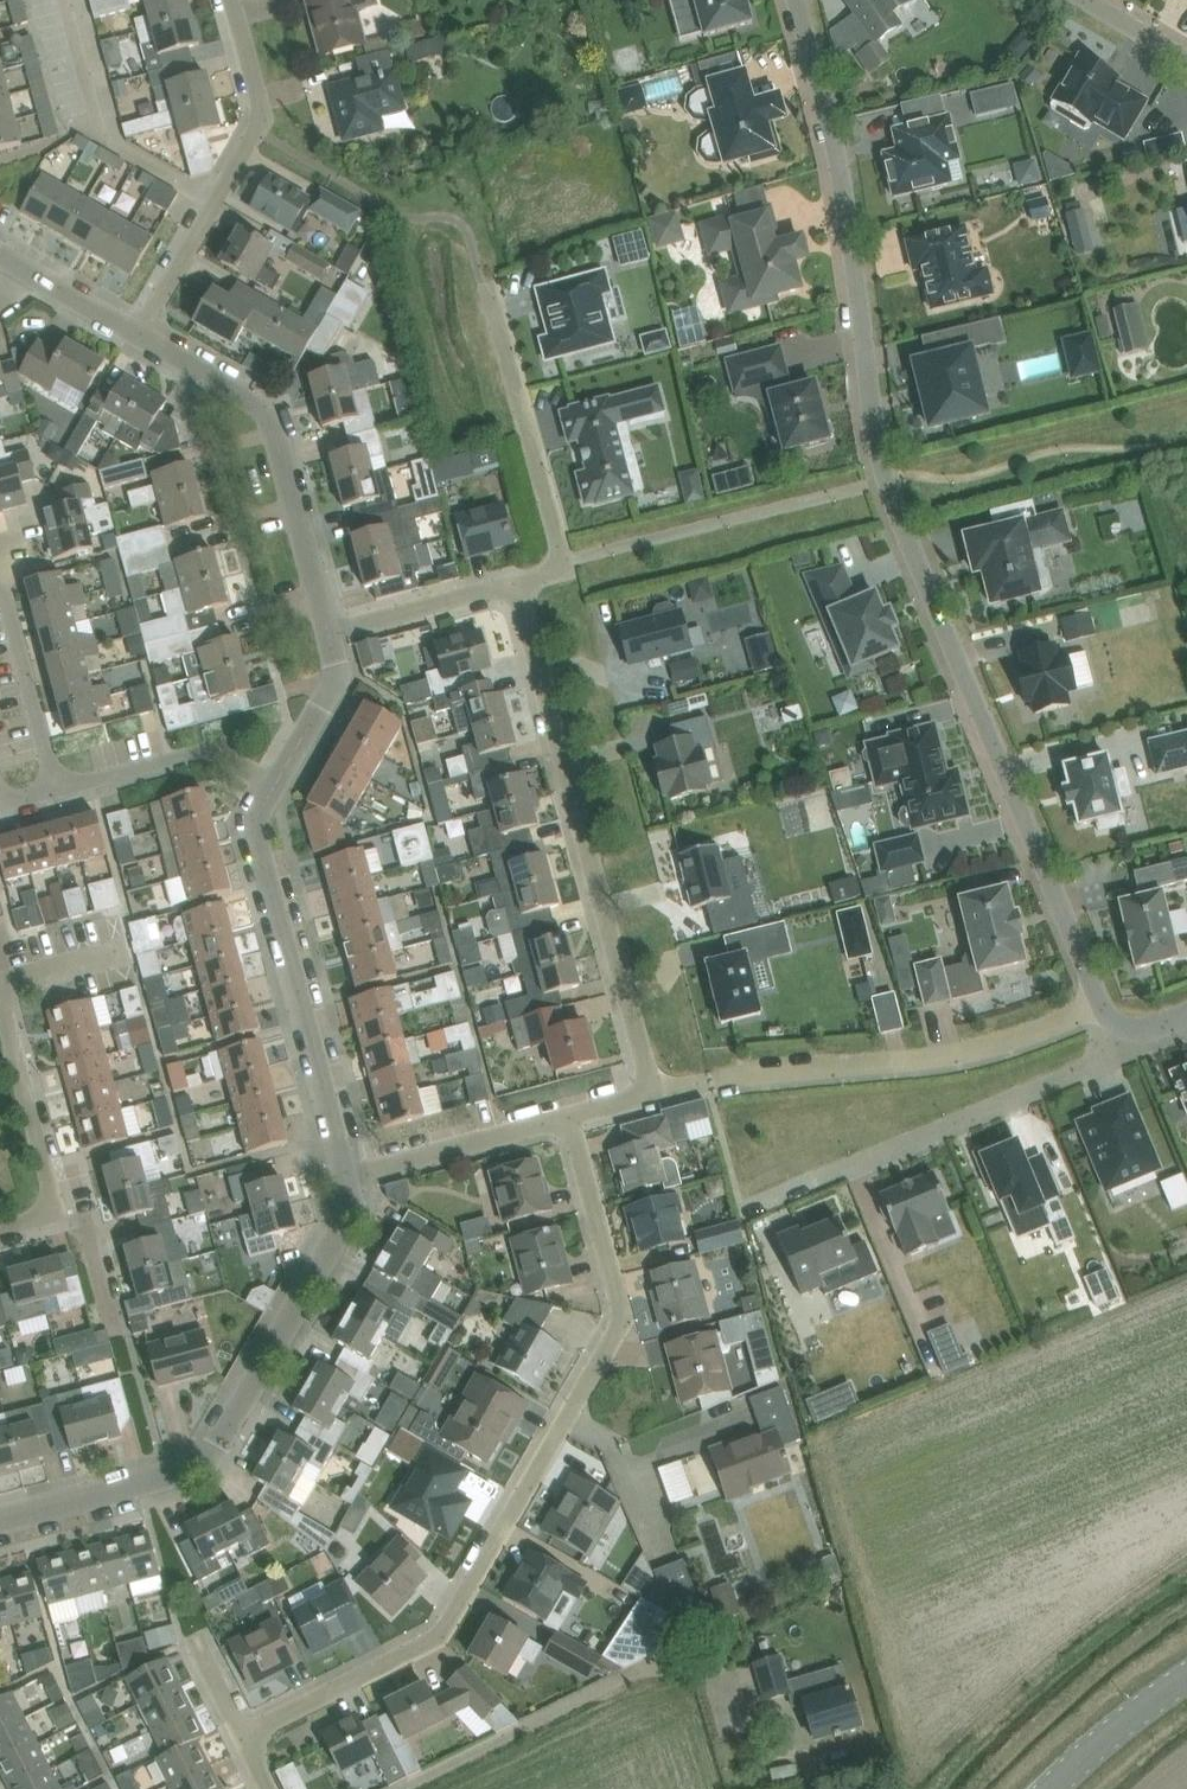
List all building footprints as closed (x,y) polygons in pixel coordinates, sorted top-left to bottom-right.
[(28,23),(22,0),(16,0),(9,2),(15,26),(28,23)] [(89,1),(94,20),(131,10),(128,0),(95,0),(89,1)] [(137,33),(192,19),(187,0),(154,0),(145,3),(148,17),(134,20),(137,33)] [(312,23),(316,21),(325,54),(364,44),(355,10),(375,5),(373,0),(306,0),(312,23)] [(704,37),(753,23),(746,0),(694,0),(704,37)] [(845,2),(854,14),(874,43),(875,44),(901,25),(894,15),(915,0),(848,0),(845,2)] [(199,45),(192,19),(137,33),(141,45),(143,45),(151,72),(149,73),(150,74),(193,63),(189,48),(199,45)] [(421,20),(406,24),(410,40),(425,36),(421,20)] [(31,36),(19,40),(25,65),(38,61),(31,36)] [(116,38),(100,42),(107,68),(123,64),(116,38)] [(442,38),(405,47),(409,63),(447,53),(461,50),(458,41),(444,45),(442,38)] [(859,54),(871,72),(882,64),(870,47),(859,54)] [(356,60),(361,79),(329,88),(343,141),(382,131),(376,107),(401,100),(388,51),(356,60)] [(1084,58),(1080,55),(1053,100),(1072,111),(1069,115),(1070,121),(1084,129),(1089,128),(1093,122),(1124,140),(1147,101),(1116,83),(1119,79),(1099,67),(1101,65),(1098,61),(1094,58),(1090,56),(1085,56),(1084,58)] [(25,65),(32,89),(44,86),(38,61),(25,65)] [(156,102),(159,115),(160,116),(213,101),(206,75),(197,77),(193,63),(150,74),(153,88),(157,87),(160,100),(156,102)] [(1030,65),(1020,76),(1030,85),(1040,74),(1030,65)] [(779,153),(770,121),(784,117),(778,97),(752,105),(744,75),(711,84),(712,87),(698,91),(687,98),(685,112),(693,121),(705,122),(710,121),(713,132),(708,133),(699,140),(697,153),(705,164),(717,164),(725,163),(752,156),(753,161),(779,153)] [(123,80),(111,84),(115,99),(127,96),(123,80)] [(1013,82),(970,93),(975,116),(1019,105),(1013,82)] [(641,84),(616,91),(622,114),(647,107),(641,84)] [(32,89),(38,114),(51,110),(44,86),(32,89)] [(14,120),(8,95),(0,97),(0,124),(14,120)] [(122,126),(126,139),(178,125),(191,178),(209,174),(215,165),(206,132),(221,128),(213,101),(160,116),(159,115),(122,126)] [(38,114),(45,138),(45,139),(57,135),(51,110),(38,114)] [(893,131),(894,134),(898,151),(883,155),(893,197),(946,184),(941,164),(958,159),(948,117),(893,131)] [(14,120),(0,124),(0,151),(21,145),(14,120)] [(1182,133),(1143,143),(1147,157),(1185,147),(1182,133)] [(90,143),(77,135),(72,144),(85,152),(90,143)] [(94,157),(107,165),(112,155),(90,143),(85,152),(80,161),(89,166),(94,157)] [(1137,147),(1121,151),(1124,162),(1140,158),(1137,147)] [(1046,151),(1043,156),(1050,181),(1075,175),(1078,170),(1046,151)] [(125,163),(112,155),(107,165),(120,172),(125,163)] [(145,199),(146,199),(156,181),(143,173),(137,183),(151,190),(145,199)] [(41,176),(20,212),(43,225),(63,189),(41,176)] [(308,212),(348,235),(361,212),(341,200),(320,188),(312,202),(269,178),(252,208),(290,231),(298,217),(303,220),(308,212)] [(156,181),(146,199),(168,212),(179,194),(156,181)] [(1047,189),(1052,212),(1069,209),(1064,186),(1047,189)] [(63,189),(43,225),(65,238),(86,201),(63,189)] [(1046,197),(1027,202),(1032,221),(1051,216),(1046,197)] [(65,238),(87,250),(108,213),(86,201),(65,238)] [(1083,210),(1066,215),(1076,255),(1093,251),(1083,210)] [(676,212),(647,220),(656,248),(671,244),(681,228),(676,212)] [(87,250),(109,263),(130,226),(108,213),(87,250)] [(801,238),(799,239),(778,244),(770,213),(748,219),(742,216),(703,226),(710,254),(734,248),(736,257),(741,256),(747,278),(742,279),(749,308),(776,300),(775,295),(800,289),(793,261),(807,258),(801,238)] [(1123,214),(1108,218),(1113,235),(1128,230),(1123,214)] [(131,276),(153,239),(130,226),(109,263),(131,276)] [(907,242),(914,271),(922,269),(927,288),(927,292),(928,297),(929,301),(931,305),(932,310),(992,295),(986,270),(975,273),(964,228),(907,242)] [(259,242),(239,230),(220,262),(273,292),(281,278),(262,267),(272,250),(259,242)] [(348,275),(361,252),(347,245),(335,268),(348,275)] [(287,261),(319,280),(328,265),(295,246),(287,261)] [(537,289),(542,309),(549,337),(548,337),(542,347),(546,361),(613,342),(601,295),(610,292),(604,271),(537,289)] [(318,329),(306,350),(323,359),(342,326),(349,330),(370,293),(347,280),(335,301),(326,316),(318,329)] [(214,291),(195,324),(233,346),(243,329),(292,357),(284,371),(291,375),(318,329),(303,321),(251,291),(242,307),(214,291)] [(1139,336),(1131,305),(1113,310),(1121,341),(1139,336)] [(697,306),(672,312),(680,348),(705,342),(697,306)] [(311,307),(303,321),(318,329),(326,316),(311,307)] [(1107,315),(1095,318),(1100,339),(1112,336),(1107,315)] [(999,319),(922,337),(927,360),(922,361),(931,399),(924,401),(931,427),(986,414),(970,351),(1005,342),(999,319)] [(1060,339),(1070,381),(1104,373),(1093,331),(1060,339)] [(665,332),(642,338),(646,354),(669,348),(665,332)] [(50,392),(49,393),(77,409),(103,364),(66,342),(59,355),(39,343),(20,375),(50,392)] [(767,383),(785,451),(805,445),(806,449),(826,443),(825,440),(829,439),(814,384),(790,390),(787,378),(788,378),(780,347),(726,360),(735,392),(767,383)] [(343,352),(330,356),(325,366),(327,373),(309,378),(316,403),(351,394),(351,393),(380,385),(374,360),(355,365),(353,357),(343,352)] [(9,397),(8,394),(22,391),(20,384),(14,361),(0,364),(0,363),(0,399),(9,397)] [(100,388),(64,449),(77,457),(97,422),(105,427),(103,431),(116,439),(146,388),(124,376),(113,395),(100,388)] [(174,422),(160,413),(167,401),(146,388),(116,439),(138,451),(140,447),(152,454),(153,452),(159,455),(181,449),(174,422)] [(571,411),(561,413),(569,443),(579,440),(587,473),(577,475),(585,505),(595,502),(596,504),(633,494),(627,473),(631,472),(617,421),(640,415),(644,409),(662,404),(658,388),(608,401),(608,398),(570,408),(571,411)] [(355,407),(351,394),(316,403),(323,428),(344,423),(348,437),(377,429),(370,403),(355,407)] [(411,394),(397,398),(404,423),(418,419),(411,394)] [(44,419),(35,433),(49,441),(57,427),(44,419)] [(384,456),(377,429),(348,437),(351,451),(330,457),(337,483),(372,473),(369,460),(384,456)] [(2,441),(0,442),(0,501),(3,512),(27,505),(21,483),(35,480),(27,450),(6,456),(2,441)] [(53,445),(48,453),(50,459),(57,464),(59,461),(65,451),(64,451),(53,445)] [(59,461),(57,464),(72,472),(79,459),(76,458),(65,451),(59,461)] [(441,460),(430,463),(435,482),(436,485),(458,479),(454,464),(452,457),(441,460)] [(429,458),(411,463),(417,486),(435,482),(430,463),(429,458)] [(143,460),(99,471),(103,489),(147,477),(143,460)] [(128,492),(132,508),(159,501),(159,502),(198,492),(190,465),(152,475),(155,485),(128,492)] [(352,506),(356,520),(398,509),(398,508),(387,468),(372,473),(337,483),(344,508),(352,506)] [(685,503),(704,500),(698,470),(679,474),(685,503)] [(722,475),(713,477),(718,495),(727,493),(722,475)] [(47,536),(87,525),(112,518),(108,503),(94,507),(88,484),(59,492),(63,506),(41,512),(47,536)] [(205,518),(198,492),(159,502),(166,528),(182,524),(205,518)] [(352,537),(358,563),(414,548),(423,545),(416,520),(425,517),(421,502),(398,508),(398,509),(356,520),(360,535),(352,537)] [(483,550),(512,543),(502,506),(479,512),(456,518),(467,557),(484,553),(483,550)] [(983,571),(991,605),(1053,590),(1043,549),(1072,542),(1064,512),(965,537),(966,539),(961,541),(966,559),(970,558),(971,561),(972,560),(975,573),(983,571)] [(90,536),(115,529),(112,518),(87,525),(47,536),(53,560),(76,554),(93,550),(90,536)] [(116,539),(122,558),(166,547),(161,527),(116,539)] [(122,558),(127,578),(160,569),(162,579),(166,593),(221,579),(214,552),(191,558),(171,564),(166,547),(122,558)] [(415,550),(414,548),(358,563),(365,588),(386,582),(390,597),(419,589),(415,574),(420,573),(421,569),(416,550),(415,550)] [(113,559),(100,563),(107,588),(120,584),(113,559)] [(442,583),(460,578),(457,565),(439,569),(442,583)] [(853,668),(899,649),(891,630),(897,628),(890,610),(883,613),(875,593),(856,601),(842,567),(806,576),(833,640),(842,643),(853,668)] [(25,582),(32,608),(83,594),(80,584),(65,588),(61,573),(48,576),(25,582)] [(221,579),(166,593),(163,594),(169,619),(141,626),(141,633),(142,634),(142,635),(145,645),(218,626),(214,609),(228,605),(221,579)] [(120,584),(107,588),(110,599),(123,596),(120,584)] [(83,594),(32,608),(39,633),(74,624),(70,610),(84,606),(85,605),(83,594)] [(618,628),(628,666),(691,649),(681,611),(674,613),(673,607),(668,605),(657,607),(655,612),(656,618),(618,628)] [(135,607),(116,612),(123,639),(142,634),(141,633),(140,626),(135,607)] [(1090,612),(1060,620),(1067,643),(1096,635),(1090,612)] [(74,624),(39,633),(45,658),(96,644),(93,635),(78,639),(74,624)] [(205,676),(244,666),(237,639),(223,643),(218,626),(145,645),(147,654),(150,665),(183,656),(189,680),(190,680),(205,676)] [(426,674),(432,697),(432,699),(478,687),(474,673),(489,669),(480,632),(435,644),(442,669),(426,674)] [(142,635),(126,639),(131,658),(147,654),(145,645),(142,635)] [(386,664),(379,639),(379,638),(356,644),(363,670),(386,664)] [(96,644),(45,658),(52,683),(87,674),(103,670),(96,644)] [(1025,702),(1032,700),(1035,714),(1069,705),(1065,692),(1075,690),(1067,656),(1057,659),(1054,645),(1020,654),(1023,667),(1016,669),(1025,702)] [(695,658),(669,665),(674,684),(700,677),(695,658)] [(190,680),(187,686),(190,698),(195,700),(196,703),(195,704),(195,706),(200,724),(252,710),(247,693),(251,692),(244,666),(205,676),(190,680)] [(87,674),(52,683),(59,709),(110,695),(107,685),(92,689),(91,688),(87,674)] [(130,690),(136,716),(154,711),(148,685),(130,690)] [(172,685),(156,689),(162,709),(163,714),(168,732),(171,732),(194,725),(189,708),(179,710),(172,685)] [(482,701),(478,687),(432,699),(436,714),(451,710),(454,721),(455,721),(459,733),(473,730),(473,731),(509,721),(502,696),(482,701)] [(59,709),(66,735),(101,725),(97,710),(113,706),(110,695),(59,709)] [(685,699),(667,704),(670,716),(689,712),(685,699)] [(402,725),(366,704),(347,737),(383,758),(402,725)] [(799,705),(790,708),(794,722),(803,719),(799,705)] [(656,771),(663,797),(669,795),(670,800),(705,791),(704,786),(710,785),(701,749),(714,746),(707,717),(669,727),(673,742),(656,747),(660,760),(662,769),(656,771)] [(473,731),(473,730),(459,733),(462,748),(469,774),(469,775),(512,763),(508,749),(516,746),(509,721),(473,731)] [(968,815),(961,786),(957,773),(957,772),(946,774),(934,726),(890,737),(891,739),(867,745),(868,749),(864,754),(866,760),(871,763),(877,786),(885,784),(883,777),(899,773),(908,808),(903,811),(900,816),(902,822),(906,826),(912,827),(913,828),(968,815)] [(828,730),(813,733),(817,747),(826,745),(831,743),(830,739),(828,730)] [(1147,741),(1157,778),(1186,770),(1186,731),(1147,741)] [(383,758),(347,737),(334,759),(370,781),(373,775),(383,758)] [(1064,788),(1068,807),(1074,805),(1079,826),(1097,821),(1100,832),(1125,826),(1118,799),(1131,796),(1125,770),(1112,773),(1107,756),(1065,767),(1070,787),(1064,788)] [(370,781),(334,759),(321,781),(358,803),(359,800),(370,781)] [(863,762),(850,767),(857,785),(869,780),(863,762)] [(516,777),(512,763),(469,775),(469,774),(443,781),(443,782),(428,786),(439,825),(454,821),(445,788),(470,781),(476,801),(491,797),(494,809),(494,810),(537,799),(534,789),(527,791),(523,775),(516,777)] [(434,767),(424,770),(428,786),(443,782),(443,781),(440,771),(434,767)] [(345,825),(358,803),(321,781),(308,804),(309,805),(345,825)] [(417,782),(409,784),(412,797),(421,795),(417,782)] [(176,797),(163,801),(170,826),(210,816),(203,790),(176,797)] [(481,828),(468,831),(475,858),(490,854),(520,847),(533,843),(529,828),(537,826),(533,810),(540,808),(537,799),(494,810),(494,809),(477,814),(481,828)] [(309,805),(304,814),(315,853),(338,847),(345,845),(339,823),(345,826),(345,825),(309,805)] [(127,811),(108,816),(107,816),(113,841),(133,836),(127,811)] [(96,814),(71,821),(82,861),(107,854),(96,814)] [(210,816),(170,826),(176,852),(217,841),(210,816)] [(82,861),(71,821),(45,828),(56,868),(82,861)] [(401,867),(417,863),(433,859),(431,853),(423,825),(392,833),(401,867)] [(45,828),(20,835),(31,875),(56,868),(45,828)] [(5,882),(31,875),(20,835),(0,840),(0,863),(5,882)] [(129,838),(134,837),(133,836),(113,841),(120,867),(135,863),(129,838)] [(917,837),(877,847),(883,871),(886,870),(891,891),(915,885),(910,864),(923,861),(917,837)] [(217,841),(176,852),(183,877),(223,867),(217,841)] [(1181,842),(1169,845),(1172,855),(1183,852),(1181,842)] [(533,843),(520,847),(490,854),(500,894),(501,894),(551,881),(545,855),(537,857),(533,843)] [(717,846),(678,855),(692,909),(706,906),(710,920),(713,934),(757,923),(740,857),(722,862),(717,846)] [(449,847),(431,853),(433,859),(435,866),(453,861),(449,847)] [(363,851),(346,855),(323,861),(330,886),(369,876),(363,851)] [(439,885),(435,869),(435,866),(433,859),(417,863),(418,864),(420,863),(427,888),(439,885)] [(1134,872),(1139,893),(1144,892),(1145,897),(1119,903),(1136,969),(1178,959),(1161,888),(1186,881),(1186,859),(1134,872)] [(461,879),(456,863),(435,869),(439,885),(461,879)] [(141,866),(127,870),(132,889),(146,885),(141,866)] [(169,881),(165,882),(171,906),(189,901),(190,903),(207,898),(221,895),(230,892),(223,867),(183,877),(169,881)] [(369,876),(330,886),(336,912),(376,901),(369,876)] [(851,878),(829,884),(834,903),(856,897),(851,878)] [(500,894),(493,896),(497,911),(504,909),(511,934),(554,923),(550,908),(558,906),(551,881),(501,894),(500,894)] [(120,905),(114,882),(89,889),(96,912),(120,905)] [(63,893),(70,919),(88,914),(81,888),(63,893)] [(941,961),(916,967),(925,1007),(950,1001),(950,1000),(983,992),(978,974),(981,973),(1022,963),(1025,963),(1024,959),(1024,960),(1018,936),(1020,936),(1023,935),(1023,932),(1022,932),(1018,916),(1019,916),(1018,913),(1015,914),(1013,915),(1007,891),(1007,888),(1004,889),(963,899),(963,898),(960,899),(960,902),(961,902),(973,950),(972,950),(969,951),(963,960),(964,963),(963,964),(964,964),(943,969),(941,961)] [(430,893),(419,895),(423,909),(433,906),(430,893)] [(895,896),(899,918),(914,915),(910,893),(895,896)] [(19,933),(46,926),(45,924),(58,920),(52,896),(38,900),(40,904),(13,911),(19,933)] [(890,896),(874,900),(881,928),(897,924),(890,896)] [(376,901),(336,912),(343,937),(396,923),(396,922),(389,897),(376,901)] [(227,916),(224,904),(201,910),(183,915),(184,917),(177,919),(173,924),(178,944),(190,940),(230,930),(230,928),(235,927),(232,914),(227,916)] [(860,908),(837,913),(843,936),(866,931),(860,908)] [(426,915),(420,917),(424,929),(425,935),(430,933),(443,930),(438,912),(426,915)] [(156,916),(135,922),(129,923),(137,955),(138,955),(155,950),(164,947),(156,916)] [(396,923),(343,937),(350,963),(390,952),(403,948),(400,935),(412,932),(409,920),(396,923)] [(522,974),(573,961),(566,935),(558,937),(554,923),(511,934),(518,958),(513,962),(516,975),(522,974)] [(761,1014),(746,956),(789,945),(783,924),(725,938),(730,960),(708,965),(722,1024),(761,1014)] [(457,949),(476,944),(476,943),(472,927),(452,932),(457,949)] [(509,929),(493,931),(497,958),(513,955),(509,929)] [(190,940),(197,966),(237,955),(230,930),(190,940)] [(445,938),(433,941),(440,967),(452,964),(445,938)] [(478,956),(476,944),(457,949),(461,964),(477,961),(478,956)] [(138,955),(137,955),(139,963),(144,980),(161,975),(159,968),(155,950),(138,955)] [(390,952),(350,963),(357,988),(379,982),(396,978),(390,952)] [(197,966),(203,991),(244,981),(237,955),(197,966)] [(573,961),(522,974),(528,996),(505,1002),(510,1020),(563,1006),(559,992),(580,986),(573,961)] [(483,966),(463,972),(468,988),(487,983),(483,966)] [(454,972),(442,976),(449,1000),(461,997),(454,972)] [(144,980),(145,985),(150,1005),(167,1000),(161,975),(144,980)] [(251,1006),(244,981),(203,991),(210,1017),(251,1006)] [(137,988),(120,992),(126,1015),(128,1020),(130,1020),(144,1016),(143,1010),(137,988)] [(359,998),(350,1000),(357,1026),(396,1015),(414,1010),(411,996),(392,1001),(390,990),(373,994),(359,998)] [(894,993),(872,999),(880,1033),(881,1035),(885,1034),(899,1030),(903,1029),(894,993)] [(442,1030),(442,1031),(468,1024),(461,998),(449,1001),(456,1026),(442,1030)] [(91,1000),(47,1012),(55,1039),(98,1028),(91,1000)] [(502,1005),(482,1010),(486,1027),(489,1026),(492,1025),(505,1022),(506,1021),(502,1005)] [(157,1031),(171,1027),(166,1006),(152,1010),(157,1031)] [(251,1006),(210,1017),(217,1043),(235,1038),(257,1032),(251,1006)] [(556,1072),(595,1062),(584,1023),(564,1028),(558,1008),(509,1021),(512,1028),(518,1051),(548,1043),(556,1072)] [(357,1026),(363,1051),(403,1041),(396,1015),(357,1026)] [(144,1016),(130,1020),(138,1047),(152,1043),(145,1016),(144,1016)] [(456,1027),(442,1031),(446,1045),(460,1041),(464,1052),(475,1049),(468,1024),(456,1027)] [(486,1027),(477,1029),(480,1040),(492,1037),(489,1026),(486,1027)] [(178,1053),(171,1027),(157,1031),(164,1057),(178,1053)] [(98,1028),(55,1039),(62,1067),(106,1056),(98,1028)] [(370,1077),(410,1066),(421,1063),(414,1038),(403,1041),(363,1051),(370,1077)] [(237,1047),(209,1056),(216,1080),(226,1078),(226,1077),(267,1067),(260,1041),(237,1047)] [(152,1043),(138,1047),(145,1075),(159,1071),(152,1043)] [(465,1079),(482,1074),(475,1049),(464,1052),(445,1057),(449,1073),(468,1068),(470,1077),(464,1078),(465,1079)] [(106,1056),(62,1067),(70,1095),(113,1083),(106,1056)] [(173,1092),(203,1084),(200,1073),(186,1076),(182,1061),(167,1065),(173,1092)] [(417,1092),(410,1066),(370,1077),(377,1102),(417,1092)] [(273,1092),(267,1067),(226,1077),(226,1078),(233,1103),(273,1092)] [(1171,1073),(1186,1112),(1186,1067),(1171,1073)] [(477,1103),(489,1100),(482,1074),(465,1079),(471,1103),(477,1102),(477,1103)] [(436,1080),(442,1105),(457,1101),(451,1077),(436,1080)] [(151,1085),(156,1101),(166,1099),(162,1082),(151,1085)] [(77,1123),(120,1111),(113,1083),(70,1095),(77,1123)] [(203,1085),(203,1084),(173,1092),(175,1100),(180,1117),(193,1113),(187,1089),(203,1085)] [(417,1092),(377,1102),(384,1128),(424,1117),(443,1112),(436,1087),(417,1092)] [(280,1117),(273,1092),(233,1103),(240,1128),(280,1117)] [(1129,1096),(1102,1108),(1104,1112),(1078,1123),(1106,1191),(1159,1169),(1129,1096)] [(174,1126),(166,1099),(156,1101),(152,1102),(160,1130),(174,1126)] [(628,1148),(615,1151),(626,1193),(649,1187),(665,1182),(667,1189),(683,1185),(677,1163),(673,1160),(668,1158),(659,1161),(656,1151),(675,1146),(675,1144),(689,1140),(690,1142),(714,1136),(710,1119),(705,1100),(661,1112),(662,1118),(623,1128),(628,1148)] [(120,1111),(77,1123),(84,1150),(128,1139),(120,1111)] [(180,1117),(187,1142),(201,1138),(193,1113),(180,1117)] [(287,1143),(280,1117),(240,1128),(247,1154),(264,1149),(287,1143)] [(173,1156),(182,1154),(176,1134),(157,1139),(160,1149),(173,1156)] [(143,1172),(158,1168),(151,1142),(121,1150),(125,1164),(104,1170),(111,1195),(146,1186),(143,1172)] [(1047,1172),(1031,1179),(1016,1143),(998,1151),(996,1147),(977,1155),(981,1164),(986,1176),(988,1181),(992,1180),(1000,1200),(1012,1195),(1028,1232),(1048,1224),(1049,1228),(1066,1220),(1047,1172)] [(682,1181),(699,1178),(695,1150),(678,1152),(682,1181)] [(711,1161),(707,1169),(710,1177),(724,1173),(720,1159),(711,1161)] [(495,1192),(501,1215),(503,1223),(552,1210),(547,1193),(544,1193),(536,1160),(495,1171),(500,1191),(495,1192)] [(254,1214),(289,1204),(282,1179),(262,1184),(258,1171),(256,1161),(227,1169),(230,1178),(228,1179),(235,1203),(250,1199),(254,1214)] [(933,1173),(879,1195),(895,1234),(897,1233),(907,1257),(928,1248),(918,1225),(927,1221),(928,1224),(929,1223),(928,1220),(949,1212),(941,1193),(944,1189),(941,1180),(935,1179),(933,1173)] [(1171,1210),(1186,1203),(1186,1186),(1182,1174),(1160,1183),(1171,1210)] [(118,1220),(138,1215),(142,1229),(172,1221),(165,1195),(173,1193),(169,1180),(146,1186),(111,1195),(118,1220)] [(384,1186),(388,1198),(403,1207),(412,1205),(405,1180),(384,1186)] [(199,1190),(183,1195),(189,1216),(205,1212),(199,1190)] [(630,1209),(642,1252),(665,1246),(684,1240),(677,1214),(682,1212),(678,1196),(653,1202),(630,1209)] [(220,1202),(204,1206),(208,1222),(224,1218),(220,1202)] [(257,1228),(242,1231),(249,1257),(279,1249),(275,1235),(296,1230),(289,1204),(254,1214),(257,1228)] [(798,1226),(777,1235),(801,1296),(821,1287),(825,1295),(878,1273),(865,1242),(850,1248),(837,1217),(800,1232),(798,1226)] [(132,1274),(182,1260),(189,1258),(186,1245),(179,1246),(172,1221),(142,1229),(146,1243),(125,1248),(132,1274)] [(738,1222),(737,1223),(697,1234),(702,1253),(743,1242),(738,1222)] [(422,1269),(434,1249),(446,1256),(454,1242),(426,1226),(419,1238),(399,1227),(386,1248),(422,1269)] [(556,1229),(512,1240),(526,1295),(571,1283),(566,1263),(562,1264),(558,1251),(562,1250),(556,1229)] [(386,1248),(374,1270),(393,1281),(386,1294),(379,1290),(407,1306),(416,1311),(452,1332),(461,1317),(431,1299),(442,1281),(422,1269),(386,1248)] [(65,1279),(59,1258),(34,1265),(47,1316),(61,1312),(63,1311),(86,1305),(78,1276),(65,1279)] [(159,1294),(163,1307),(193,1299),(182,1260),(132,1274),(139,1299),(159,1294)] [(662,1328),(685,1322),(708,1315),(693,1262),(676,1268),(653,1274),(661,1306),(657,1307),(662,1328)] [(0,1296),(0,1297),(8,1326),(47,1316),(34,1265),(8,1272),(14,1293),(0,1296)] [(1097,1308),(1118,1299),(1106,1271),(1085,1279),(1097,1308)] [(274,1274),(262,1293),(278,1303),(290,1283),(274,1274)] [(359,1294),(346,1317),(382,1338),(395,1346),(416,1311),(407,1306),(379,1290),(372,1302),(359,1294)] [(752,1296),(741,1299),(745,1315),(760,1311),(762,1311),(757,1295),(756,1295),(752,1296)] [(503,1321),(519,1331),(498,1367),(526,1383),(546,1395),(547,1394),(536,1387),(558,1348),(570,1354),(570,1353),(538,1334),(553,1308),(567,1311),(567,1310),(544,1305),(516,1299),(503,1321)] [(690,1340),(667,1346),(667,1348),(672,1346),(680,1376),(675,1377),(682,1403),(699,1398),(702,1411),(733,1398),(731,1389),(721,1354),(729,1352),(730,1345),(746,1341),(755,1373),(759,1388),(780,1380),(776,1368),(762,1311),(760,1311),(745,1315),(719,1322),(722,1333),(716,1335),(716,1333),(690,1340)] [(129,1317),(133,1335),(150,1331),(145,1313),(129,1317)] [(346,1347),(339,1359),(367,1375),(374,1362),(369,1360),(382,1338),(346,1317),(333,1340),(346,1347)] [(928,1335),(944,1375),(972,1364),(968,1354),(963,1356),(950,1326),(928,1335)] [(107,1330),(95,1333),(98,1345),(110,1342),(107,1330)] [(202,1331),(148,1345),(159,1387),(213,1372),(202,1331)] [(73,1335),(54,1340),(58,1357),(71,1353),(77,1351),(73,1335)] [(453,1335),(449,1339),(449,1344),(453,1348),(458,1348),(462,1344),(462,1339),(458,1336),(453,1335)] [(110,1342),(97,1346),(102,1363),(115,1359),(110,1342)] [(29,1347),(16,1351),(20,1365),(33,1362),(29,1347)] [(367,1375),(339,1359),(332,1370),(320,1363),(306,1386),(342,1407),(349,1395),(361,1403),(375,1379),(367,1375)] [(466,1452),(485,1463),(508,1423),(513,1426),(526,1405),(477,1376),(464,1398),(470,1401),(448,1439),(437,1433),(436,1420),(425,1414),(410,1405),(397,1425),(460,1462),(466,1452)] [(131,1417),(120,1379),(81,1390),(84,1403),(85,1403),(96,1444),(121,1437),(117,1421),(131,1417)] [(335,1419),(342,1407),(306,1386),(293,1409),(306,1416),(299,1428),(334,1449),(348,1426),(335,1419)] [(749,1493),(747,1488),(789,1473),(785,1461),(787,1461),(786,1457),(783,1457),(780,1446),(800,1439),(781,1388),(749,1399),(761,1430),(772,1426),(775,1433),(742,1445),(740,1440),(711,1450),(729,1501),(749,1493)] [(85,1403),(84,1403),(81,1390),(42,1400),(43,1404),(51,1434),(54,1443),(67,1439),(71,1451),(96,1444),(85,1403)] [(821,1395),(805,1401),(815,1424),(831,1417),(821,1395)] [(43,1404),(29,1408),(4,1415),(18,1465),(43,1458),(37,1437),(51,1434),(43,1404)] [(381,1411),(375,1422),(392,1432),(398,1421),(381,1411)] [(0,1416),(0,1470),(18,1465),(4,1415),(0,1416)] [(321,1471),(334,1449),(299,1428),(292,1440),(280,1432),(266,1455),(302,1476),(309,1464),(321,1471)] [(357,1455),(355,1458),(372,1467),(380,1454),(365,1445),(363,1444),(357,1455)] [(443,1460),(427,1451),(393,1508),(430,1529),(431,1527),(449,1538),(462,1515),(445,1505),(464,1472),(443,1460)] [(295,1487),(302,1476),(266,1455),(253,1478),(266,1485),(258,1499),(304,1534),(313,1519),(298,1511),(308,1495),(295,1487)] [(361,1463),(355,1475),(359,1477),(366,1481),(373,1470),(361,1463)] [(547,1533),(568,1545),(588,1556),(609,1520),(604,1516),(613,1501),(573,1477),(562,1495),(568,1498),(547,1533)] [(347,1487),(341,1499),(352,1505),(358,1494),(352,1490),(347,1487)] [(358,1494),(352,1505),(367,1514),(372,1506),(359,1493),(358,1494)] [(724,1495),(698,1506),(709,1533),(702,1535),(718,1574),(759,1557),(754,1544),(745,1547),(724,1495)] [(209,1514),(228,1551),(240,1545),(247,1557),(271,1545),(262,1530),(252,1508),(239,1515),(232,1502),(209,1514)] [(186,1526),(192,1539),(180,1545),(198,1582),(222,1570),(216,1557),(228,1551),(209,1514),(186,1526)] [(148,1532),(120,1539),(132,1583),(135,1596),(163,1589),(160,1575),(148,1532)] [(104,1590),(130,1583),(132,1583),(120,1539),(92,1547),(104,1590)] [(399,1539),(357,1583),(390,1615),(426,1577),(412,1564),(418,1558),(401,1541),(399,1539)] [(334,1548),(332,1552),(334,1557),(338,1559),(343,1557),(344,1552),(343,1548),(338,1546),(334,1548)] [(92,1547),(65,1554),(76,1598),(80,1614),(107,1606),(103,1591),(104,1590),(92,1547)] [(65,1554),(37,1561),(39,1571),(43,1584),(54,1625),(81,1618),(80,1614),(76,1598),(65,1554)] [(517,1574),(504,1597),(525,1608),(544,1619),(542,1622),(557,1631),(577,1597),(578,1598),(586,1584),(554,1566),(534,1554),(521,1576),(517,1574)] [(654,1572),(683,1639),(710,1627),(682,1560),(654,1572)] [(43,1617),(31,1573),(3,1580),(15,1624),(43,1617)] [(841,1573),(823,1579),(825,1586),(843,1580),(841,1573)] [(275,1598),(290,1590),(282,1574),(267,1581),(275,1598)] [(641,1598),(671,1616),(654,1577),(641,1598)] [(3,1580),(0,1581),(0,1628),(15,1624),(3,1580)] [(263,1604),(275,1598),(267,1581),(254,1587),(263,1604)] [(293,1613),(303,1632),(313,1654),(361,1630),(350,1609),(356,1605),(343,1581),(325,1590),(328,1595),(293,1613)] [(733,1592),(712,1599),(720,1621),(741,1614),(733,1592)] [(84,1649),(103,1644),(95,1615),(83,1619),(87,1632),(80,1633),(84,1649)] [(469,1655),(490,1667),(506,1676),(518,1656),(533,1664),(542,1648),(527,1639),(528,1639),(511,1630),(491,1618),(469,1655)] [(786,1618),(765,1627),(769,1637),(791,1627),(786,1618)] [(269,1675),(267,1671),(293,1658),(296,1664),(297,1663),(286,1642),(276,1620),(229,1644),(250,1685),(269,1675)] [(168,1626),(144,1633),(149,1651),(173,1644),(168,1626)] [(557,1633),(546,1653),(589,1678),(594,1669),(609,1677),(620,1671),(600,1659),(557,1633)] [(143,1637),(115,1645),(123,1671),(149,1657),(143,1637)] [(51,1646),(21,1655),(27,1675),(55,1662),(51,1646)] [(792,1692),(781,1656),(753,1664),(764,1700),(792,1692)] [(139,1704),(179,1684),(166,1658),(126,1678),(139,1704)] [(89,1660),(64,1667),(72,1697),(95,1685),(89,1660)] [(111,1666),(92,1666),(97,1684),(114,1675),(111,1666)] [(466,1667),(448,1684),(482,1720),(483,1719),(495,1732),(509,1726),(517,1721),(500,1703),(482,1684),(466,1667)] [(0,1671),(0,1681),(1,1685),(1,1686),(11,1683),(7,1669),(0,1671)] [(52,1673),(41,1679),(53,1703),(64,1697),(52,1673)] [(192,1710),(179,1684),(139,1704),(152,1730),(192,1710)] [(390,1712),(378,1719),(407,1777),(420,1771),(404,1740),(442,1721),(441,1720),(457,1712),(447,1693),(432,1700),(423,1684),(386,1703),(390,1712)] [(113,1685),(95,1693),(103,1711),(121,1703),(113,1685)] [(849,1688),(803,1702),(815,1740),(834,1734),(834,1737),(841,1735),(840,1732),(860,1727),(849,1688)] [(25,1718),(12,1692),(0,1698),(0,1730),(25,1718)] [(92,1694),(77,1702),(91,1729),(107,1721),(92,1694)] [(66,1704),(53,1711),(62,1729),(75,1722),(66,1704)] [(205,1736),(192,1710),(152,1730),(165,1756),(197,1740),(205,1736)] [(356,1718),(322,1735),(341,1771),(374,1755),(389,1786),(407,1777),(378,1719),(376,1716),(359,1724),(356,1718)] [(37,1744),(25,1718),(0,1730),(0,1762),(37,1744)] [(101,1725),(94,1728),(99,1738),(106,1735),(101,1725)] [(76,1755),(77,1756),(91,1749),(83,1733),(71,1739),(78,1754),(76,1755)] [(165,1758),(157,1762),(169,1786),(209,1765),(197,1740),(165,1756),(165,1758)] [(0,1762),(0,1771),(9,1788),(11,1788),(50,1769),(37,1744),(0,1762)] [(91,1749),(77,1756),(89,1781),(104,1774),(91,1749)] [(209,1765),(169,1786),(170,1788),(221,1788),(209,1765)] [(50,1769),(11,1788),(60,1788),(50,1769)] [(117,1777),(123,1788),(140,1788),(131,1770),(117,1777)] [(90,1788),(112,1788),(108,1780),(90,1788)]
